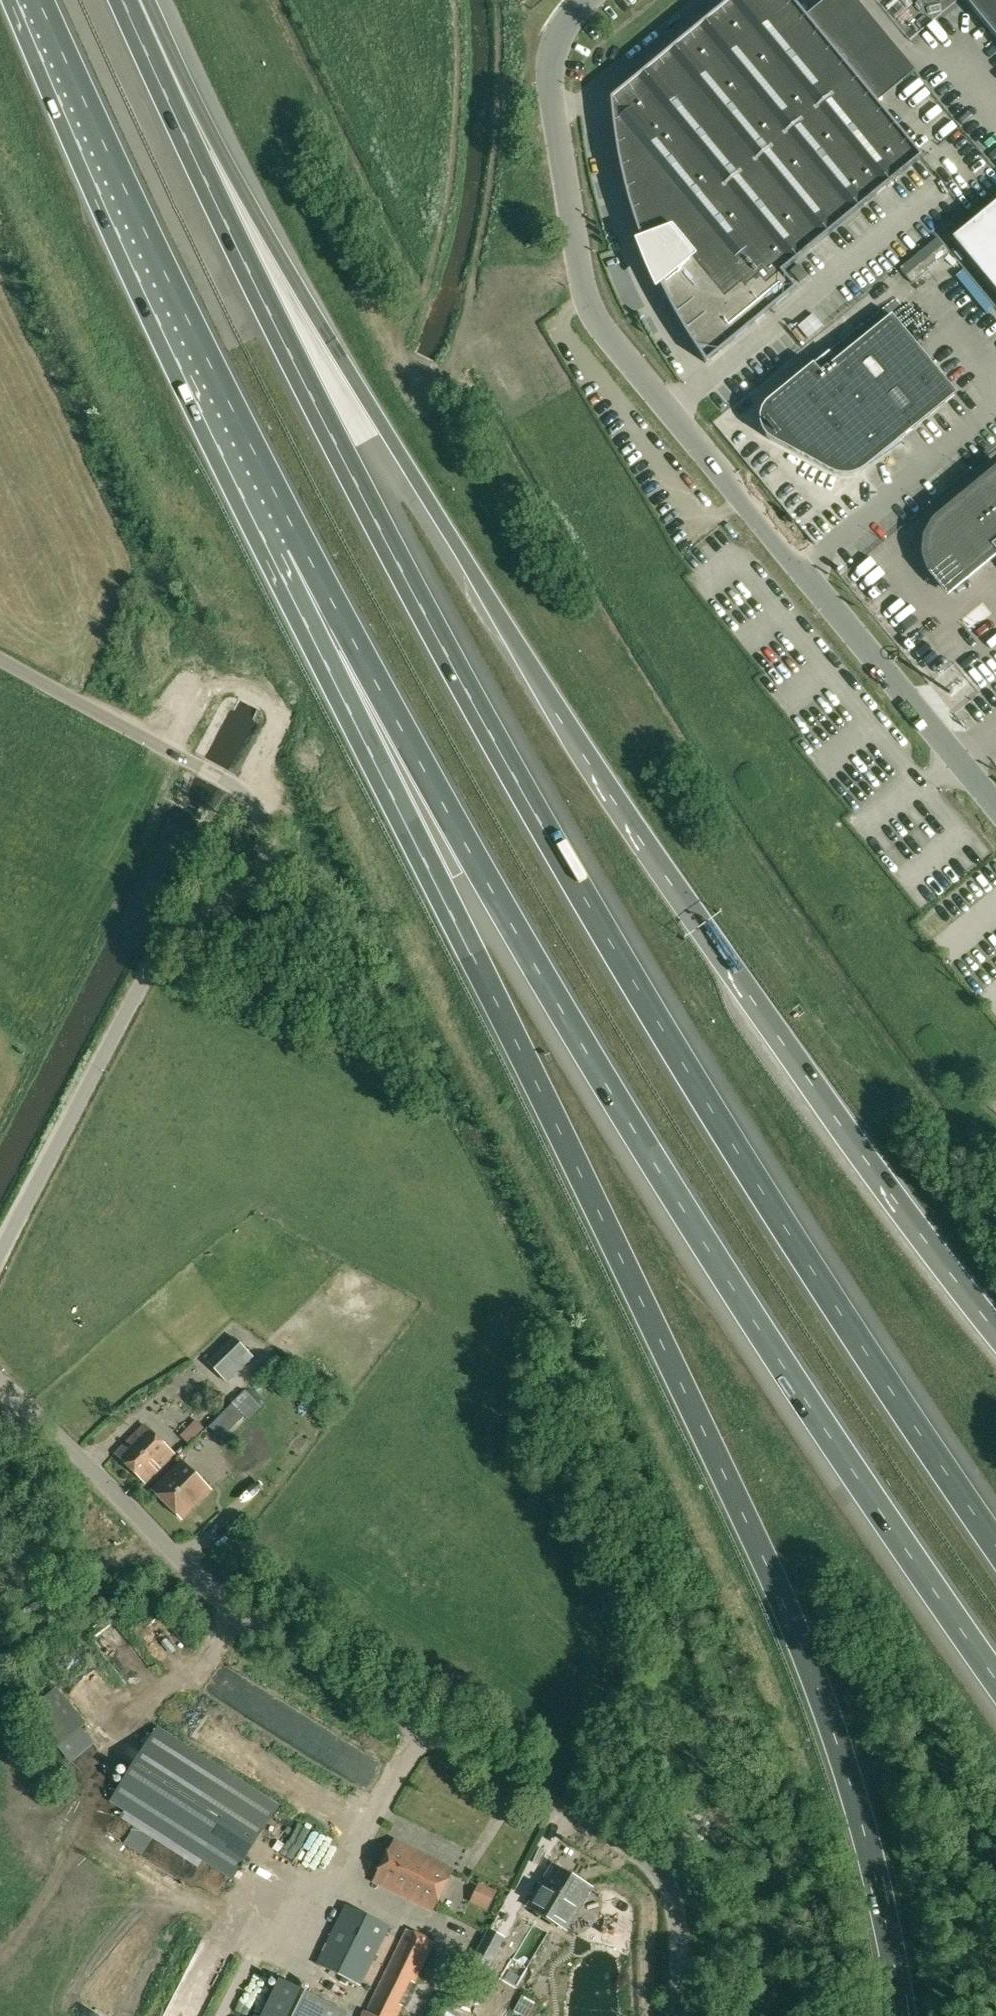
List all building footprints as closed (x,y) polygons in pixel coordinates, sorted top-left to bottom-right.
[(794,2),(792,0),(731,0),(628,86),(623,79),(610,89),(612,108),(613,124),(615,140),(618,156),(621,171),(625,187),(629,203),(634,218),(639,233),(643,246),(645,245),(644,243),(670,233),(689,256),(660,280),(659,278),(657,279),(662,289),(669,304),(677,318),(685,332),(694,345),(707,365),(709,363),(707,361),(711,358),(714,361),(723,348),(795,289),(782,272),(921,157),(895,125),(896,125),(870,94),(819,33),(820,33),(794,2)] [(995,37),(995,0),(966,0),(995,37)] [(953,239),(995,291),(995,203),(953,239)] [(790,271),(800,282),(807,276),(798,265),(790,271)] [(813,314),(797,327),(807,339),(823,326),(813,314)] [(762,410),(760,417),(760,424),(762,431),(767,437),(772,441),(830,472),(836,474),(841,476),(848,476),(854,475),(860,472),(866,469),(957,393),(892,315),(837,360),(829,351),(771,399),(766,404),(762,410)] [(936,521),(927,536),(926,553),(931,569),(948,590),(995,551),(995,472),(936,521)] [(212,1365),(231,1384),(255,1359),(236,1340),(212,1365)] [(226,1394),(212,1393),(211,1408),(225,1409),(226,1394)] [(232,1403),(220,1416),(230,1426),(243,1414),(232,1403)] [(182,1436),(190,1445),(205,1430),(197,1421),(182,1436)] [(145,1426),(116,1455),(145,1483),(173,1453),(145,1426)] [(181,1519),(211,1490),(182,1461),(153,1491),(181,1519)] [(278,1806),(157,1729),(86,1840),(207,1917),(278,1806)] [(374,1881),(433,1910),(452,1870),(393,1841),(374,1881)] [(528,1907),(566,1929),(590,1888),(552,1865),(528,1907)] [(470,1903),(488,1912),(497,1892),(479,1883),(470,1903)] [(388,1927),(345,1906),(317,1964),(360,1986),(388,1927)] [(432,1943),(407,1931),(367,2012),(365,2011),(363,2015),(397,2015),(432,1943)] [(504,1938),(490,1931),(472,1967),(485,1974),(504,1938)] [(281,1981),(264,2015),(345,2015),(346,2013),(281,1981)] [(521,1995),(513,2010),(523,2015),(531,2015),(538,2005),(521,1995)]
